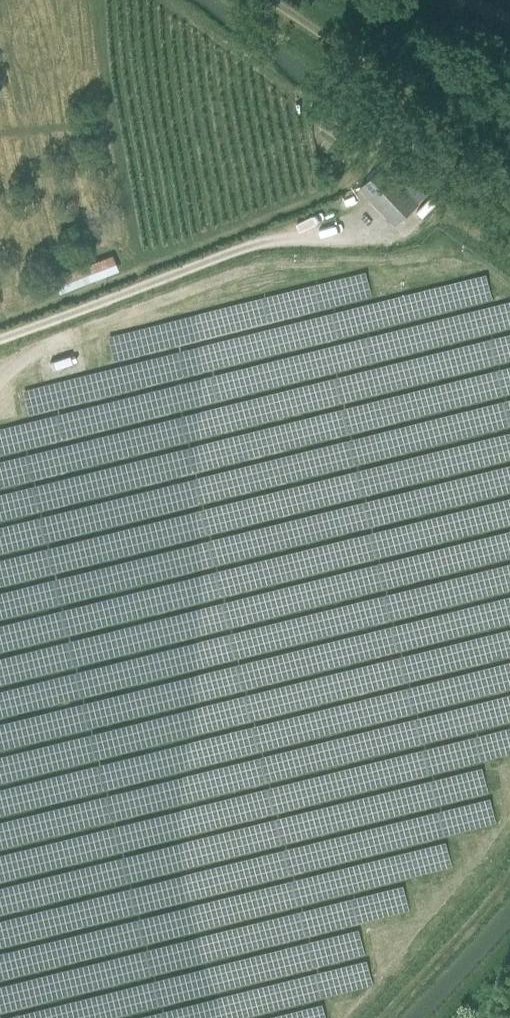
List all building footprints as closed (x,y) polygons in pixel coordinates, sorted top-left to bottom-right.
[(360,188),(395,224),(419,201),(384,165),(360,188)] [(113,256),(72,266),(76,282),(117,272),(113,256)] [(72,353),(50,361),(53,370),(76,362),(72,353)]
